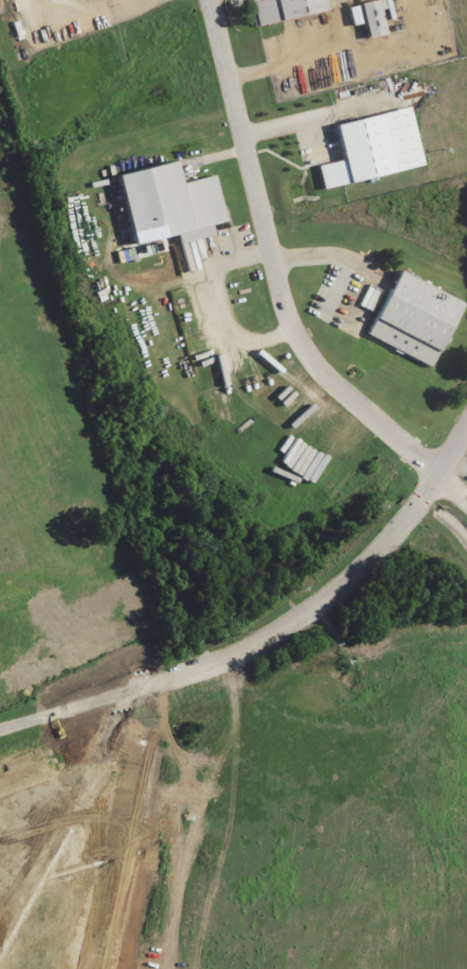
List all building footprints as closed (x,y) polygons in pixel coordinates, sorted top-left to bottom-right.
[(255,2),(259,24),(330,13),(328,0),(268,0),(255,2)] [(389,35),(381,1),(351,7),(355,25),(367,23),(370,39),(389,35)] [(340,123),(348,160),(320,166),(324,188),(426,167),(414,108),(340,123)] [(229,222),(219,175),(185,183),(180,161),(122,173),(137,244),(180,235),(182,243),(217,236),(215,225),(229,222)] [(429,366),(458,300),(392,271),(363,337),(429,366)]
